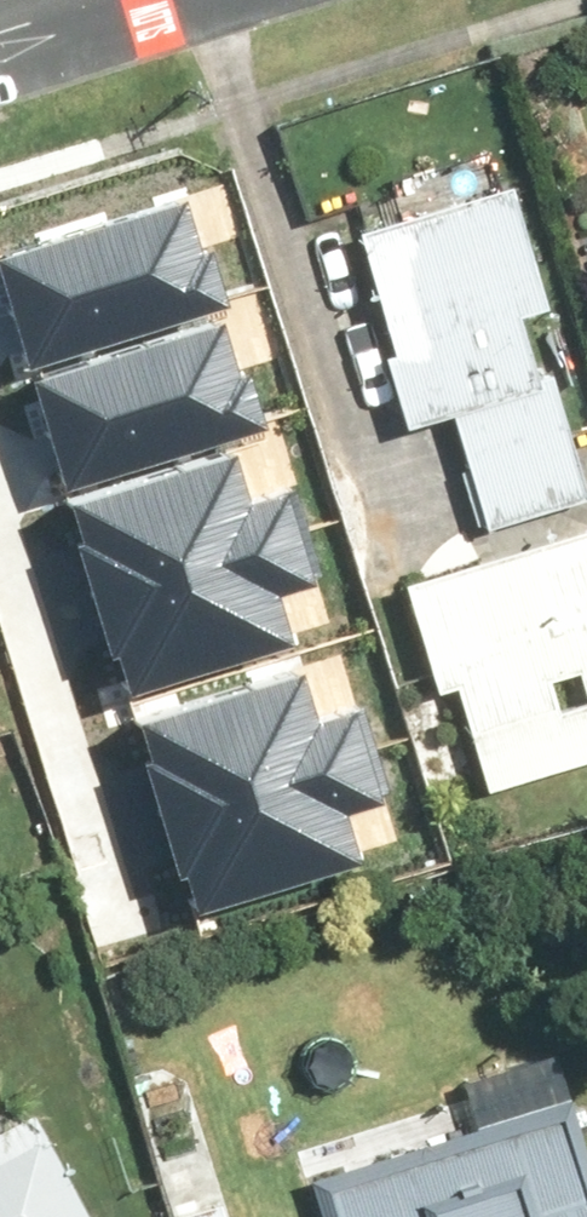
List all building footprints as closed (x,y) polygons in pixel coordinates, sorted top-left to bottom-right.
[(415,428),(462,416),(488,525),(586,501),(586,445),(569,370),(547,376),(532,314),(554,308),(524,181),(365,219),(415,428)] [(29,371),(231,311),(213,253),(200,256),(186,208),(0,263),(0,275),(29,371)] [(34,384),(67,492),(268,432),(251,373),(238,377),(223,328),(34,384)] [(68,504),(99,602),(302,540),(287,493),(253,503),(237,452),(68,504)] [(444,690),(466,683),(502,797),(586,771),(586,529),(411,584),(444,690)] [(302,540),(99,602),(127,699),(299,645),(282,593),(316,582),(302,540)] [(140,720),(170,818),(373,756),(359,709),(325,720),(309,668),(140,720)] [(373,756),(170,818),(199,916),(370,861),(354,809),(387,798),(373,756)] [(42,1089),(0,1112),(0,1216),(112,1216),(42,1089)] [(585,1101),(333,1179),(345,1216),(586,1216),(586,1108),(585,1101)]
